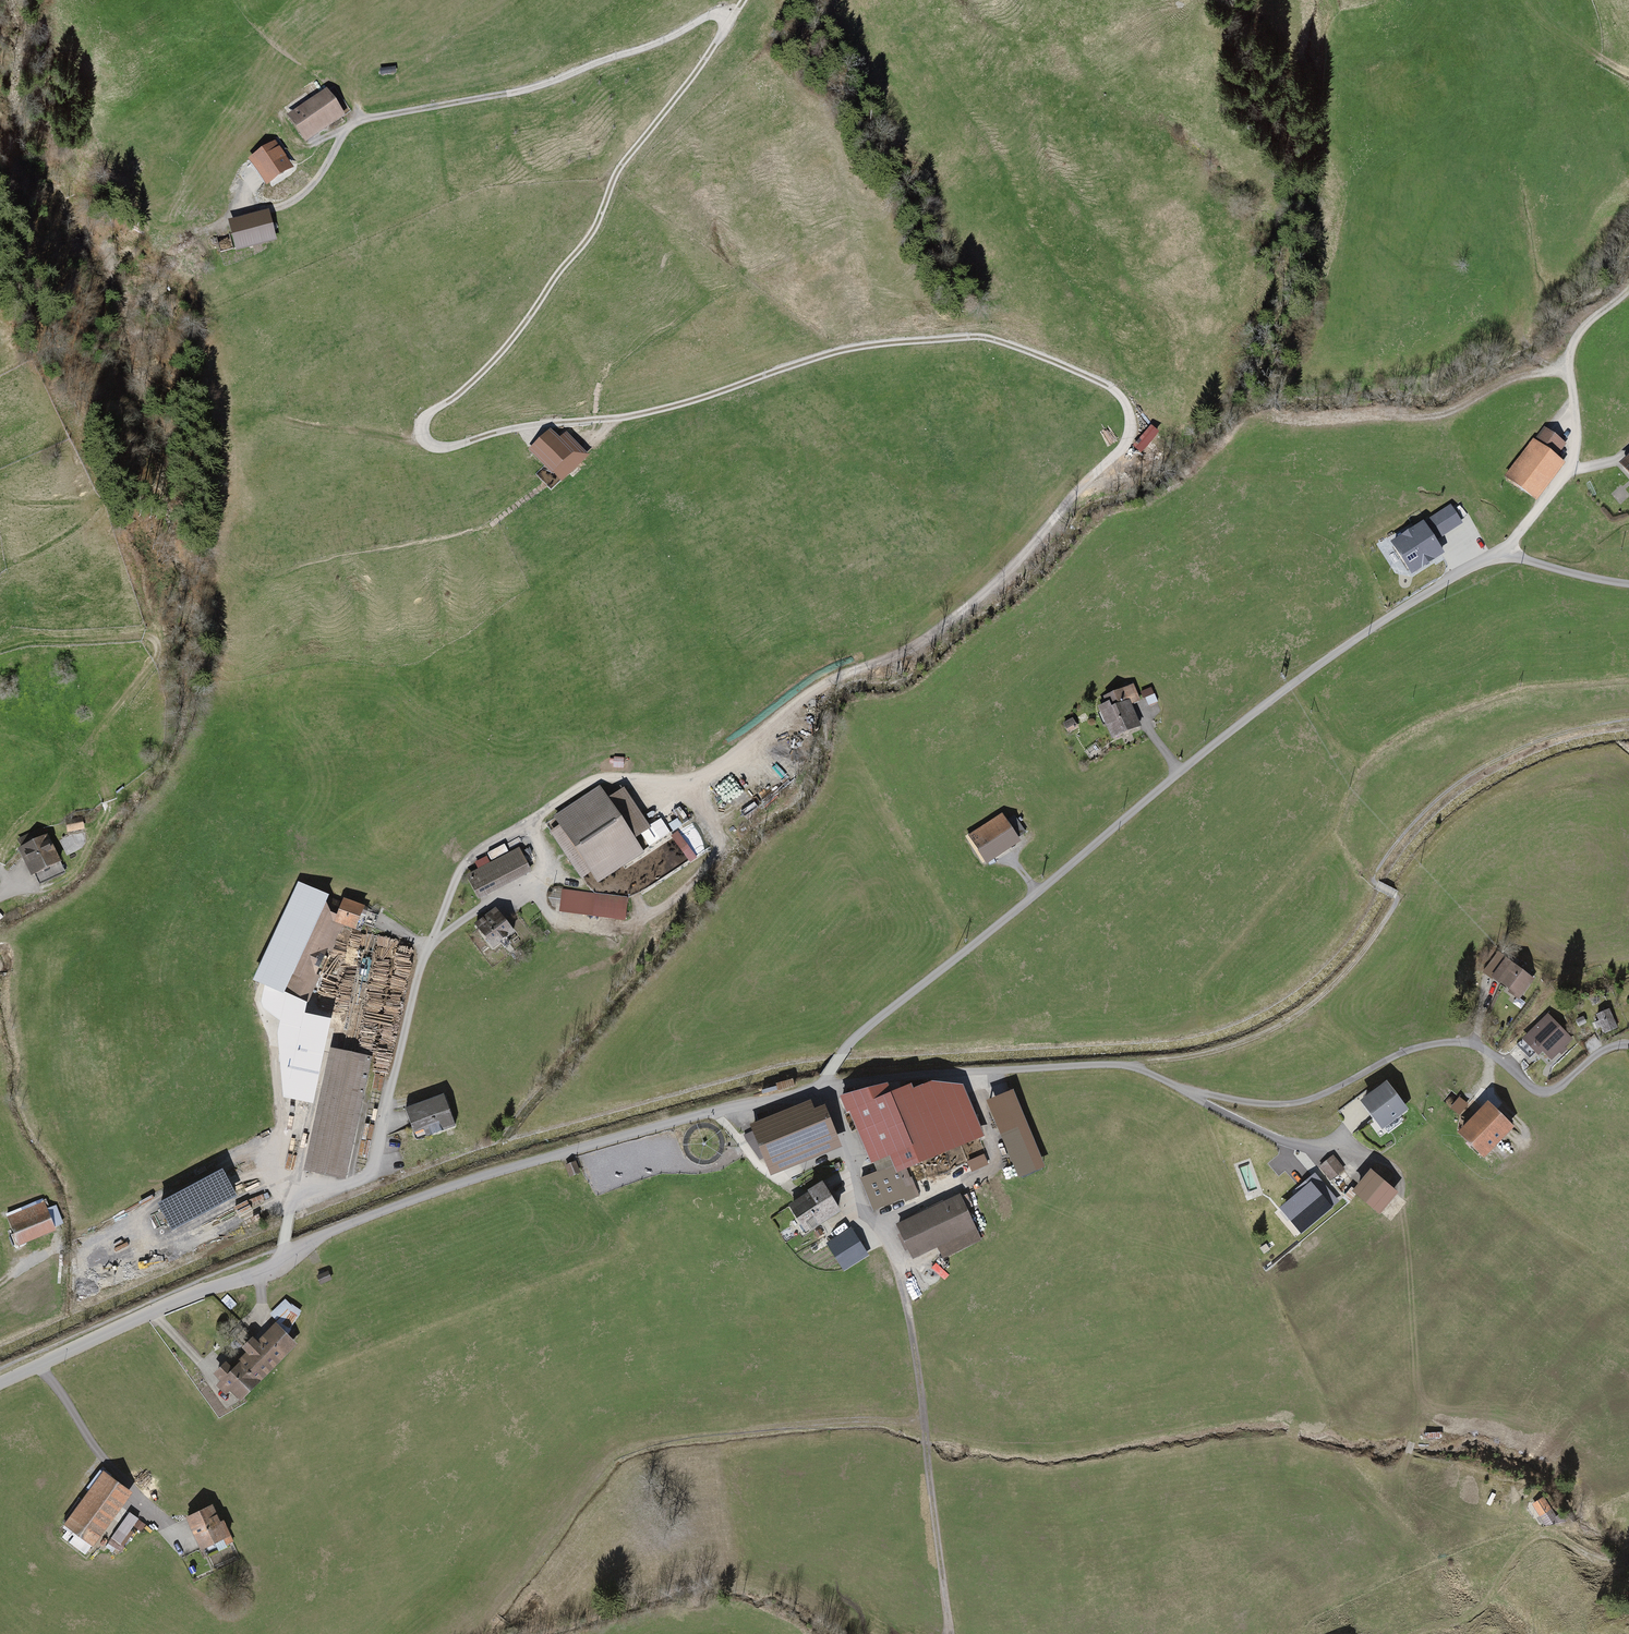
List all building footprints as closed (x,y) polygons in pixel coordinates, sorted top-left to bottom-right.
[(285,122),(301,147),(343,120),(326,95),(285,122)] [(265,193),(296,179),(282,148),(251,163),(265,193)] [(272,218),(246,224),(251,248),(273,244),(270,230),(274,229),(272,218)] [(1151,427),(1132,448),(1141,456),(1161,435),(1151,427)] [(1503,481),(1534,505),(1563,465),(1554,458),(1563,446),(1542,430),(1503,481)] [(556,487),(586,460),(565,435),(556,442),(548,433),(526,453),(556,487)] [(1619,470),(1628,481),(1628,462),(1619,470)] [(1472,508),(1432,529),(1443,551),(1483,530),(1472,508)] [(1424,525),(1391,546),(1412,580),(1445,559),(1424,525)] [(1130,707),(1139,703),(1132,687),(1101,701),(1104,707),(1096,710),(1111,743),(1140,731),(1130,707)] [(1062,726),(1067,734),(1077,729),(1072,721),(1062,726)] [(589,875),(595,885),(641,856),(632,843),(650,831),(624,791),(607,801),(599,790),(553,819),(558,827),(549,833),(579,881),(589,875)] [(983,868),(1020,845),(1018,841),(1028,835),(1017,817),(1006,823),(1001,815),(964,838),(983,868)] [(81,821),(63,822),(64,834),(82,833),(81,821)] [(43,834),(18,847),(36,882),(61,869),(43,834)] [(530,874),(517,851),(465,879),(478,903),(530,874)] [(322,899),(293,886),(249,987),(305,1012),(341,930),(351,934),(362,910),(325,894),(322,899)] [(627,898),(561,890),(558,916),(623,924),(627,898)] [(513,934),(495,911),(472,929),(490,952),(513,934)] [(403,1015),(414,946),(393,943),(391,952),(397,952),(393,975),(394,975),(387,1012),(403,1015)] [(1535,981),(1501,966),(1494,984),(1527,999),(1535,981)] [(1612,1014),(1597,1020),(1603,1037),(1618,1031),(1612,1014)] [(289,1016),(287,1032),(298,1033),(299,1017),(289,1016)] [(1575,1040),(1552,1018),(1533,1038),(1556,1060),(1575,1040)] [(302,1175),(343,1183),(369,1061),(327,1052),(302,1175)] [(1019,1171),(1046,1160),(1015,1080),(988,1090),(1019,1171)] [(962,1087),(932,1086),(917,1092),(914,1087),(890,1096),(885,1083),(838,1101),(845,1117),(849,1115),(869,1168),(873,1167),(876,1175),(860,1181),(872,1212),(903,1200),(905,1204),(918,1199),(906,1169),(982,1140),(962,1087)] [(1408,1114),(1385,1085),(1359,1105),(1381,1134),(1408,1114)] [(1459,1110),(1469,1100),(1460,1092),(1451,1102),(1459,1110)] [(443,1099),(406,1111),(414,1138),(452,1126),(443,1099)] [(808,1102),(748,1128),(770,1179),(841,1149),(823,1108),(812,1113),(808,1102)] [(1512,1130),(1487,1107),(1461,1135),(1486,1158),(1512,1130)] [(1333,1156),(1320,1167),(1333,1181),(1345,1170),(1333,1156)] [(576,1164),(566,1168),(570,1178),(580,1174),(576,1164)] [(1400,1195),(1377,1175),(1359,1196),(1382,1216),(1400,1195)] [(1317,1186),(1291,1203),(1304,1222),(1330,1205),(1317,1186)] [(837,1216),(820,1188),(786,1208),(803,1236),(820,1226),(837,1216)] [(958,1197),(893,1228),(909,1262),(936,1249),(942,1261),(980,1243),(958,1197)] [(44,1209),(6,1224),(15,1247),(54,1232),(44,1209)] [(844,1266),(870,1250),(853,1222),(827,1238),(844,1266)] [(813,1256),(830,1247),(820,1226),(803,1236),(813,1256)] [(139,1273),(150,1268),(146,1257),(134,1261),(139,1273)] [(315,1279),(318,1287),(330,1282),(327,1274),(315,1279)] [(272,1322),(217,1379),(239,1401),(295,1344),(272,1322)] [(90,1546),(129,1492),(100,1470),(61,1525),(90,1546)] [(1547,1498),(1532,1506),(1546,1531),(1560,1523),(1547,1498)] [(210,1504),(183,1516),(198,1548),(222,1538),(225,1545),(234,1542),(223,1519),(218,1521),(210,1504)] [(126,1509),(109,1543),(126,1551),(142,1517),(126,1509)]
